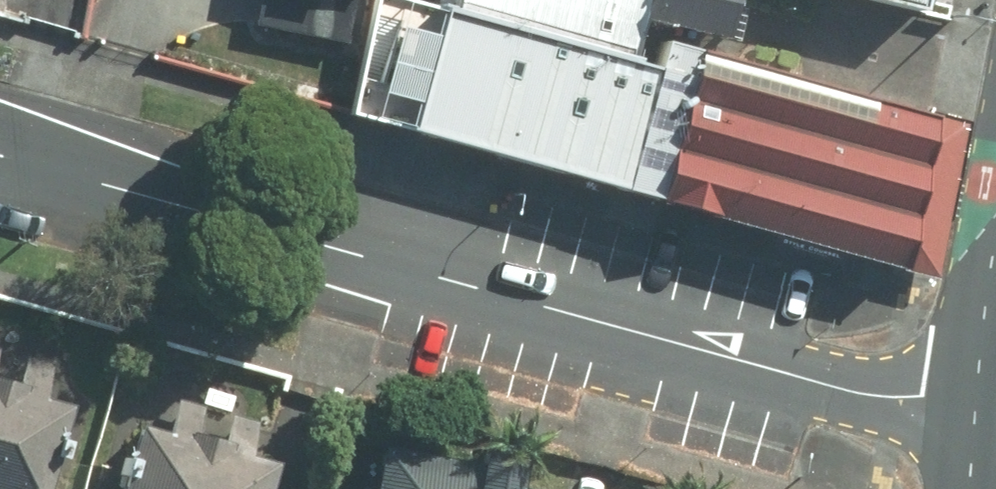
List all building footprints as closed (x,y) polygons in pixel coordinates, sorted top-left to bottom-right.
[(446,12),(619,58),(634,0),(449,0),(446,12)] [(414,129),(617,183),(648,66),(619,58),(446,12),(414,129)] [(924,114),(655,42),(617,183),(886,255),(924,114)] [(53,368),(0,353),(0,488),(45,488),(67,411),(43,404),(53,368)] [(128,488),(269,488),(277,459),(143,426),(128,488)] [(368,488),(515,488),(518,472),(375,447),(368,488)]
